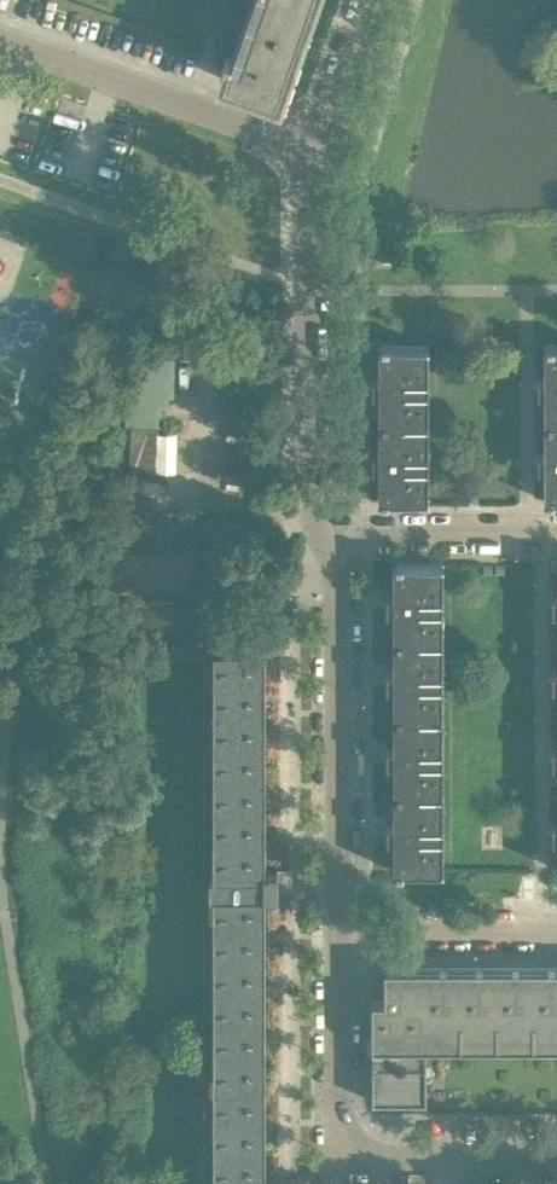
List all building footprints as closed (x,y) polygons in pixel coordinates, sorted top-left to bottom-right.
[(228,54),(220,75),(279,95),(313,0),(228,0),(228,54)] [(374,376),(373,376),(373,392),(374,392),(374,391),(379,391),(379,422),(428,422),(428,345),(389,345),(389,343),(382,343),(382,345),(379,345),(379,377),(374,377),(374,376)] [(538,376),(538,392),(540,392),(540,390),(544,390),(544,422),(556,422),(556,345),(554,345),(554,343),(547,343),(547,345),(544,345),(544,377),(540,377),(540,376),(538,376)] [(428,422),(379,422),(379,453),(374,453),(374,452),(373,452),(373,467),(374,467),(374,466),(379,466),(379,499),(382,499),(382,500),(388,500),(388,499),(428,498),(428,422)] [(544,422),(544,453),(539,453),(540,451),(538,451),(538,467),(540,467),(540,466),(544,466),(544,498),(547,498),(547,500),(554,500),(554,498),(556,498),(556,422),(544,422)] [(155,474),(156,425),(131,425),(130,473),(155,474)] [(393,608),(393,639),(443,639),(443,563),(403,563),(403,561),(397,561),(397,563),(393,563),(393,595),(389,595),(389,594),(387,594),(387,610),(389,610),(389,608),(393,608)] [(443,639),(393,639),(393,671),(389,671),(389,669),(387,669),(387,685),(389,685),(389,684),(393,684),(393,716),(443,716),(443,639)] [(195,643),(170,643),(170,655),(195,655),(195,643)] [(265,892),(266,891),(286,891),(286,884),(288,884),(288,868),(286,868),(267,868),(268,873),(265,873),(266,646),(214,646),(214,873),(210,873),(210,891),(214,891),(214,1183),(266,1183),(265,892)] [(443,716),(393,716),(393,747),(389,747),(389,746),(387,746),(387,762),(389,762),(389,761),(393,761),(393,792),(443,792),(443,716)] [(443,792),(393,792),(393,823),(389,823),(389,822),(387,822),(387,838),(389,838),(389,836),(393,836),(393,869),(397,869),(397,870),(403,870),(403,869),(443,868),(443,792)] [(440,1035),(556,1035),(556,975),(534,974),(534,973),(533,973),(533,975),(498,974),(498,973),(497,973),(497,975),(462,974),(462,973),(460,973),(460,974),(425,974),(425,973),(424,973),(424,974),(408,974),(408,996),(400,996),(400,966),(385,966),(385,999),(372,999),(372,1100),(426,1100),(426,1035),(440,1035)]
